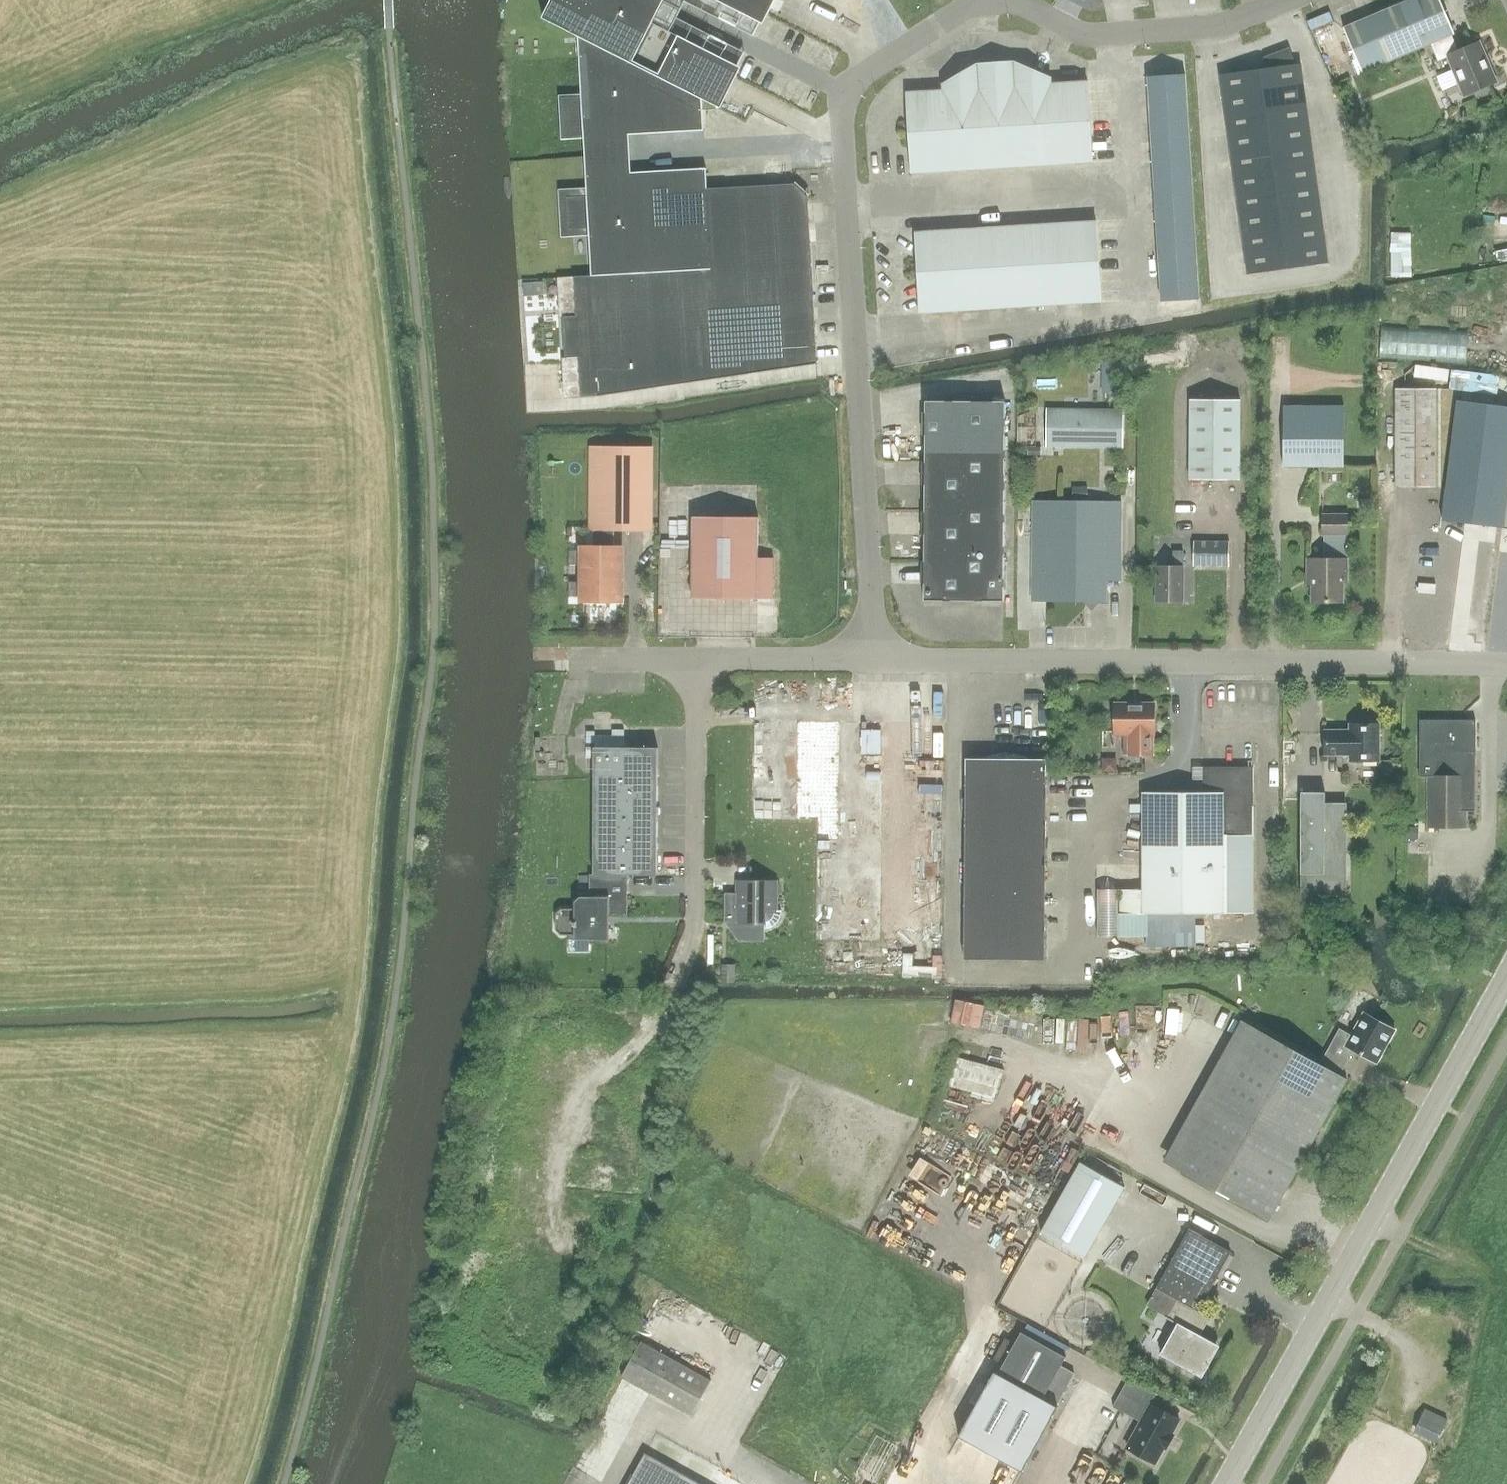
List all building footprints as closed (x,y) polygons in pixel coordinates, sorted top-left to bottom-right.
[(543,18),(578,36),(582,94),(560,95),(562,139),(584,138),(585,156),(587,188),(559,189),(562,237),(590,236),(592,275),(575,277),(560,277),(563,317),(565,358),(566,397),(598,395),(818,363),(817,358),(810,237),(811,237),(810,219),(816,219),(815,203),(814,177),(772,179),(772,185),(708,188),(703,99),(710,103),(722,109),(740,74),(768,17),(777,0),(552,0),(543,18)] [(1431,44),(1452,35),(1455,34),(1441,0),(1410,0),(1344,28),(1363,73),(1431,44)] [(1459,51),(1452,35),(1431,44),(1439,61),(1450,57),(1466,95),(1496,83),(1479,43),(1459,51)] [(1265,57),(1267,68),(1261,69),(1264,90),(1304,84),(1301,64),(1295,65),(1289,48),(1265,57)] [(1008,65),(971,67),(975,131),(1012,129),(1008,65)] [(1045,81),(1008,65),(1012,129),(1048,127),(1046,86),(1045,81)] [(936,87),(936,93),(939,134),(975,131),(971,67),(936,87)] [(1224,95),(1264,90),(1261,69),(1221,75),(1224,95)] [(1150,101),(1187,99),(1186,75),(1148,77),(1150,101)] [(1082,84),(1046,86),(1048,127),(1084,125),(1082,84)] [(1264,90),(1267,109),(1307,104),(1304,84),(1264,90)] [(1264,90),(1224,95),(1226,115),(1267,109),(1264,90)] [(939,134),(936,93),(900,95),(903,136),(939,134)] [(1187,99),(1150,101),(1151,121),(1188,119),(1187,99)] [(1267,109),(1269,129),(1310,124),(1307,104),(1267,109)] [(1267,109),(1226,115),(1229,135),(1269,129),(1267,109)] [(1188,119),(1151,121),(1152,141),(1190,139),(1188,119)] [(1269,129),(1272,149),(1312,144),(1310,124),(1269,129)] [(1048,127),(1051,167),(1086,165),(1084,125),(1048,127)] [(1012,129),(1015,170),(1051,167),(1048,127),(1012,129)] [(975,131),(977,172),(1015,170),(1012,129),(975,131)] [(1269,129),(1229,135),(1232,154),(1272,149),(1269,129)] [(939,134),(941,174),(977,172),(975,131),(939,134)] [(905,176),(941,174),(939,134),(903,136),(905,176)] [(1190,139),(1152,141),(1153,161),(1191,159),(1190,139)] [(1312,144),(1272,149),(1275,169),(1315,163),(1312,144)] [(1375,154),(1371,144),(1361,148),(1365,158),(1375,154)] [(1272,149),(1232,154),(1235,174),(1275,169),(1272,149)] [(1191,159),(1153,161),(1155,181),(1192,179),(1191,159)] [(1275,169),(1278,189),(1318,183),(1315,163),(1275,169)] [(1275,169),(1235,174),(1237,194),(1278,189),(1275,169)] [(1192,179),(1155,181),(1156,201),(1193,199),(1192,179)] [(1278,189),(1280,208),(1320,203),(1318,183),(1278,189)] [(1278,189),(1237,194),(1240,214),(1280,208),(1278,189)] [(1193,199),(1156,201),(1157,221),(1195,219),(1193,199)] [(1280,208),(1283,228),(1323,223),(1320,203),(1280,208)] [(1280,208),(1240,214),(1243,234),(1283,228),(1280,208)] [(1195,219),(1157,221),(1158,241),(1196,238),(1195,219)] [(1097,221),(1052,223),(1054,264),(1099,261),(1097,221)] [(1054,264),(1052,223),(1006,226),(1009,267),(1054,264)] [(1283,228),(1286,248),(1326,242),(1323,223),(1283,228)] [(1006,226),(961,229),(963,269),(1009,267),(1006,226)] [(1283,228),(1243,234),(1246,253),(1286,248),(1283,228)] [(966,310),(963,269),(961,229),(916,232),(921,313),(966,310)] [(1412,276),(1412,232),(1392,233),(1392,276),(1412,276)] [(1196,238),(1158,241),(1159,261),(1197,258),(1196,238)] [(1286,248),(1289,268),(1329,263),(1326,242),(1286,248)] [(1286,248),(1246,253),(1248,274),(1289,268),(1286,248)] [(1197,258),(1159,261),(1161,281),(1198,278),(1197,258)] [(1054,264),(1056,304),(1102,302),(1099,261),(1054,264)] [(1011,307),(1056,304),(1054,264),(1009,267),(1011,307)] [(963,269),(966,310),(1011,307),(1009,267),(963,269)] [(1198,278),(1161,281),(1162,301),(1199,298),(1198,278)] [(546,282),(525,282),(526,296),(546,295),(546,282)] [(1470,331),(1384,326),(1382,360),(1468,365),(1470,331)] [(1119,393),(1119,361),(1102,361),(1102,393),(1119,393)] [(1403,516),(1444,520),(1459,400),(1417,396),(1403,516)] [(1241,481),(1241,400),(1191,400),(1191,481),(1241,481)] [(1459,400),(1444,520),(1506,528),(1506,406),(1459,400)] [(966,401),(926,401),(926,451),(966,452),(966,401)] [(1006,452),(1006,401),(966,401),(966,452),(1006,452)] [(1344,466),(1345,406),(1284,406),(1284,466),(1344,466)] [(1122,410),(1045,409),(1045,448),(1121,449),(1122,410)] [(1039,455),(1039,447),(1026,447),(1026,455),(1039,455)] [(592,527),(594,527),(615,528),(649,528),(649,449),(593,449),(592,527)] [(926,451),(925,501),(1005,501),(1006,452),(966,452),(926,451)] [(1071,501),(1047,501),(1033,500),(1033,601),(1085,601),(1092,609),(1100,601),(1107,601),(1107,581),(1121,581),(1122,501),(1101,501),(1101,488),(1071,488),(1071,501)] [(925,501),(925,551),(1005,551),(1005,501),(925,501)] [(1348,534),(1348,514),(1323,514),(1323,534),(1348,534)] [(757,516),(692,516),(693,598),(758,598),(758,596),(774,596),(774,557),(758,557),(757,516)] [(615,550),(615,528),(594,527),(594,549),(585,549),(585,566),(580,566),(580,581),(585,581),(585,598),(619,598),(620,550),(615,550)] [(1230,566),(1230,542),(1194,541),(1194,565),(1230,566)] [(1005,551),(925,551),(925,601),(1005,601),(1005,551)] [(1183,602),(1184,551),(1173,551),(1173,566),(1157,566),(1157,602),(1183,602)] [(1348,574),(1348,558),(1308,558),(1308,574),(1313,574),(1312,602),(1344,602),(1344,574),(1348,574)] [(1155,735),(1155,703),(1115,703),(1115,735),(1134,735),(1134,755),(1154,755),(1154,735),(1155,735)] [(1476,811),(1476,721),(1472,721),(1421,722),(1420,778),(1429,778),(1428,828),(1466,828),(1467,811),(1476,811)] [(1350,760),(1380,760),(1380,724),(1350,724),(1350,730),(1325,730),(1326,755),(1350,755),(1350,760)] [(866,756),(886,756),(886,731),(865,731),(866,756)] [(628,875),(658,875),(659,747),(595,747),(594,874),(594,875),(628,875)] [(1047,759),(967,758),(965,899),(1006,899),(1046,899),(1047,759)] [(1102,758),(1102,772),(1117,772),(1117,758),(1102,758)] [(1204,767),(1204,768),(1193,768),(1193,780),(1204,780),(1204,792),(1143,792),(1143,890),(1120,890),(1120,893),(1120,913),(1143,913),(1254,913),(1254,767),(1204,767)] [(1326,812),(1326,792),(1302,792),(1301,894),(1347,894),(1347,812),(1326,812)] [(1362,813),(1351,813),(1351,825),(1362,825),(1362,813)] [(1419,839),(1418,828),(1407,828),(1407,839),(1419,839)] [(628,914),(628,875),(594,875),(594,874),(590,874),(590,896),(584,896),(584,897),(581,897),(575,902),(575,905),(575,908),(565,908),(565,909),(562,909),(557,914),(557,917),(556,917),(556,926),(557,926),(556,930),(561,935),(565,935),(575,935),(575,939),(590,939),(590,943),(607,943),(607,939),(610,939),(610,914),(628,914)] [(865,930),(881,931),(884,877),(867,876),(865,930)] [(776,881),(751,881),(739,881),(739,893),(725,893),(725,923),(763,923),(763,929),(766,929),(769,928),(771,928),(773,926),(775,925),(776,924),(778,923),(779,920),(780,918),(781,916),(782,914),(782,912),(782,911),(776,911),(776,881)] [(1120,893),(1098,892),(1098,939),(1119,939),(1120,893)] [(1006,919),(1006,899),(965,899),(966,919),(986,919),(1006,919)] [(1046,899),(1006,899),(1006,919),(1046,919),(1046,899)] [(986,919),(966,919),(966,959),(986,960),(986,919)] [(1006,919),(986,919),(986,960),(1006,960),(1006,919)] [(1046,919),(1006,919),(1006,960),(1046,960),(1046,919)] [(1440,950),(1440,937),(1428,937),(1428,949),(1440,950)] [(736,983),(736,965),(722,965),(723,983),(736,983)] [(984,1030),(990,1007),(959,999),(954,1023),(984,1030)] [(1326,1067),(1340,1075),(1355,1050),(1378,1063),(1396,1030),(1364,1012),(1352,1035),(1340,1028),(1320,1064),(1326,1067)] [(1348,1079),(1340,1075),(1326,1067),(1320,1064),(1297,1051),(1260,1030),(1182,1171),(1270,1219),(1348,1079)] [(1000,1100),(1009,1072),(961,1058),(953,1086),(1000,1100)] [(1042,1232),(1086,1257),(1125,1187),(1081,1162),(1061,1198),(1042,1232)] [(894,1215),(918,1227),(934,1195),(910,1183),(894,1215)] [(1176,1298),(1199,1311),(1199,1310),(1232,1252),(1190,1228),(1157,1288),(1176,1298)] [(1198,1312),(1199,1311),(1176,1298),(1166,1317),(1178,1324),(1161,1354),(1203,1377),(1220,1346),(1201,1335),(1210,1318),(1198,1312)] [(1022,1332),(998,1374),(1042,1399),(1041,1400),(1056,1408),(1075,1373),(1061,1366),(1066,1357),(1022,1332)] [(692,1415),(712,1380),(642,1341),(622,1376),(627,1378),(653,1393),(692,1415)] [(1058,1410),(991,1377),(955,1439),(1020,1475),(1058,1410)] [(1129,1378),(1113,1406),(1142,1422),(1128,1447),(1156,1463),(1164,1447),(1167,1448),(1174,1435),(1172,1434),(1180,1419),(1152,1403),(1157,1393),(1129,1378)] [(1439,1415),(1425,1409),(1414,1432),(1438,1444),(1451,1420),(1439,1415)] [(646,1453),(629,1483),(701,1483),(646,1453)]
